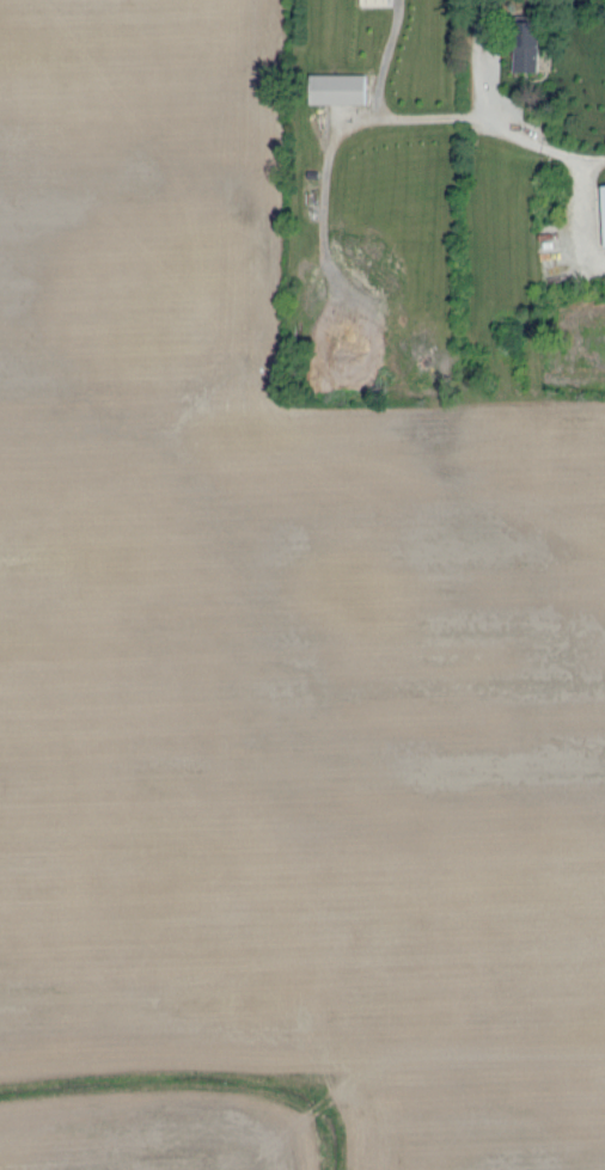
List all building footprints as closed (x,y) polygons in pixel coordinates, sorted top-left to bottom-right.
[(522,67),(522,48),(518,48),(518,18),(540,17),(542,48),(536,48),(537,66),(522,67)] [(316,102),(316,73),(371,73),(371,102),(316,102)]
